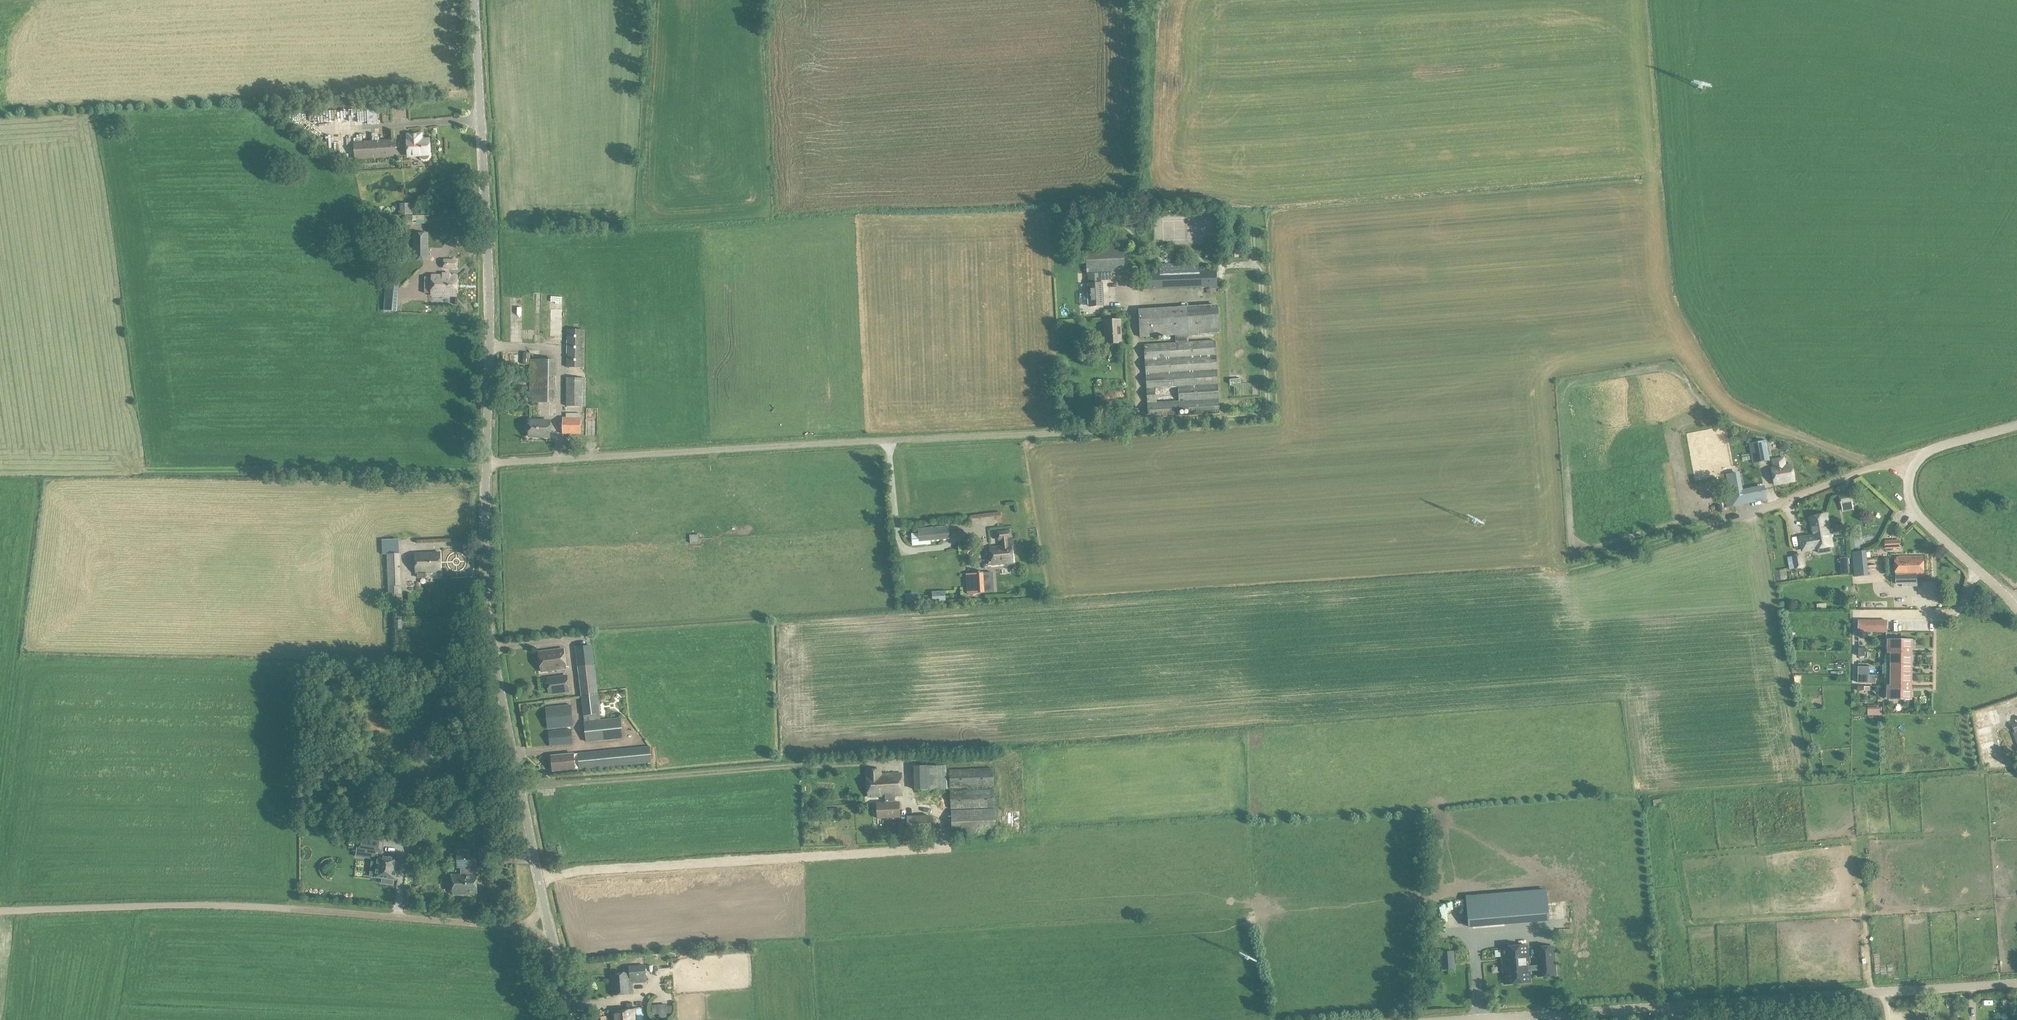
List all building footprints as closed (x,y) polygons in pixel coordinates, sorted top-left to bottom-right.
[(376,122),(375,114),(357,115),(357,123),(376,122)] [(408,135),(408,141),(407,141),(408,156),(421,155),(421,157),(422,158),(424,159),(426,160),(427,159),(429,158),(429,156),(429,154),(430,154),(429,139),(421,140),(421,134),(408,135)] [(395,140),(355,142),(356,159),(382,157),(397,156),(395,140)] [(399,212),(399,215),(412,215),(412,211),(410,211),(409,205),(401,205),(401,212),(399,212)] [(404,224),(424,224),(424,216),(404,216),(404,224)] [(429,233),(413,234),(414,260),(429,260),(429,233)] [(1125,272),(1124,246),(1086,248),(1087,277),(1088,277),(1089,284),(1088,284),(1090,306),(1104,306),(1102,283),(1101,283),(1101,273),(1125,272)] [(456,260),(444,260),(444,268),(456,268),(456,260)] [(1159,272),(1145,272),(1147,289),(1217,287),(1217,269),(1199,270),(1199,263),(1159,264),(1159,272)] [(457,276),(440,275),(433,275),(432,296),(456,297),(457,276)] [(386,281),(384,310),(398,311),(399,282),(386,281)] [(1220,333),(1219,305),(1139,310),(1140,337),(1220,333)] [(1121,343),(1120,328),(1119,328),(1118,320),(1120,320),(1105,321),(1106,344),(1121,343)] [(567,329),(566,367),(584,368),(585,330),(567,329)] [(1216,340),(1144,344),(1149,418),(1220,414),(1216,340)] [(530,359),(530,365),(530,403),(557,403),(557,360),(531,359),(530,359)] [(567,378),(566,406),(583,406),(584,378),(567,378)] [(566,417),(563,417),(563,434),(581,435),(581,414),(566,414),(566,417)] [(530,421),(530,437),(550,437),(550,422),(530,421)] [(1766,439),(1749,443),(1752,463),(1770,461),(1766,439)] [(1774,468),(1772,468),(1775,485),(1794,481),(1791,465),(1785,466),(1784,458),(1772,460),(1774,468)] [(1739,474),(1724,476),(1726,491),(1730,490),(1732,500),(1743,499),(1739,474)] [(1707,492),(1710,491),(1708,485),(1696,489),(1700,502),(1709,500),(1707,492)] [(1853,502),(1852,493),(1839,495),(1841,506),(1843,506),(1844,511),(1853,509),(1852,502),(1853,502)] [(1827,515),(1811,518),(1814,534),(1821,533),(1822,540),(1831,538),(1827,515)] [(918,533),(911,534),(912,545),(931,543),(930,537),(955,535),(954,523),(918,527),(918,533)] [(1002,546),(991,547),(993,565),(1013,563),(1011,545),(1008,546),(1007,539),(1010,539),(1009,531),(998,532),(999,540),(1001,540),(1002,546)] [(1814,534),(1814,536),(1802,539),(1804,550),(1817,548),(1817,549),(1832,546),(1831,538),(1822,540),(1821,533),(1814,534)] [(700,535),(690,535),(691,544),(700,543),(700,535)] [(1861,549),(1860,536),(1850,537),(1851,550),(1861,549)] [(1900,540),(1886,541),(1886,549),(1901,548),(1900,540)] [(1869,575),(1867,551),(1852,552),(1854,576),(1869,575)] [(440,552),(416,553),(417,573),(441,572),(440,552)] [(389,586),(402,586),(401,553),(388,554),(389,586)] [(1805,565),(1803,553),(1793,554),(1795,567),(1805,565)] [(1924,556),(1896,557),(1897,577),(1924,576),(1924,556)] [(986,573),(966,574),(968,594),(986,593),(986,573)] [(1893,586),(1901,583),(1899,577),(1891,580),(1893,586)] [(402,595),(402,586),(389,586),(389,595),(402,595)] [(945,591),(933,592),(933,602),(945,601),(945,591)] [(918,593),(905,594),(906,604),(918,603),(918,593)] [(1887,652),(1910,652),(1910,647),(1911,647),(1911,640),(1891,640),(1891,652),(1887,652)] [(589,644),(572,645),(573,662),(590,661),(589,644)] [(564,649),(539,652),(541,671),(567,668),(564,649)] [(1910,652),(1887,652),(1887,664),(1911,664),(1911,658),(1910,658),(1910,652)] [(594,663),(578,665),(584,716),(601,714),(594,663)] [(1911,664),(1887,664),(1887,675),(1911,675),(1910,675),(1910,664),(1911,664)] [(1870,667),(1858,667),(1858,675),(1869,675),(1870,667)] [(567,675),(548,678),(550,694),(569,692),(567,675)] [(1869,675),(1858,675),(1858,683),(1869,683),(1869,675)] [(1910,682),(1911,675),(1887,675),(1887,686),(1885,686),(1909,687),(1909,682),(1910,682)] [(1909,687),(1885,686),(1885,699),(1910,699),(1910,692),(1909,692),(1909,687)] [(608,701),(611,695),(605,692),(602,698),(608,701)] [(570,707),(548,709),(550,729),(572,727),(570,707)] [(621,717),(585,722),(584,722),(587,743),(624,739),(621,717)] [(571,730),(549,732),(551,746),(573,744),(571,730)] [(579,753),(579,769),(579,770),(652,763),(650,746),(579,753)] [(575,769),(574,754),(552,756),(553,771),(575,769)] [(947,765),(914,767),(915,790),(947,789),(947,765)] [(993,768),(950,770),(950,788),(994,787),(993,768)] [(896,802),(895,797),(902,796),(901,773),(880,774),(880,771),(867,771),(868,797),(886,797),(886,803),(877,803),(878,818),(900,817),(900,802),(896,802)] [(995,790),(951,791),(951,810),(995,808),(995,790)] [(363,813),(360,805),(354,806),(357,815),(363,813)] [(952,810),(952,826),(952,835),(996,834),(995,809),(952,810)] [(360,838),(358,852),(382,855),(384,838),(375,837),(375,841),(360,838)] [(457,853),(458,869),(461,869),(461,875),(453,875),(454,895),(478,894),(477,874),(477,868),(476,852),(470,853),(470,849),(457,850),(457,853)] [(371,855),(369,876),(381,878),(380,883),(391,884),(391,879),(394,879),(396,858),(371,855)] [(504,885),(505,892),(518,889),(517,882),(504,885)] [(1546,890),(1516,892),(1466,897),(1468,926),(1548,920),(1546,890)] [(1529,970),(1537,970),(1538,976),(1556,975),(1553,945),(1535,947),(1537,966),(1529,967),(1527,945),(1501,947),(1504,984),(1530,982),(1529,970)] [(1442,969),(1454,968),(1453,952),(1441,953),(1442,969)] [(629,972),(630,983),(647,981),(645,966),(630,968),(631,972),(629,972)] [(630,983),(629,972),(610,974),(613,997),(631,995),(630,983)] [(2012,1007),(2012,998),(2003,998),(2003,1007),(2012,1007)] [(659,1014),(667,1014),(667,1006),(667,1004),(652,1005),(652,1014),(659,1014)] [(613,1011),(614,1019),(635,1019),(635,1010),(613,1011)]
